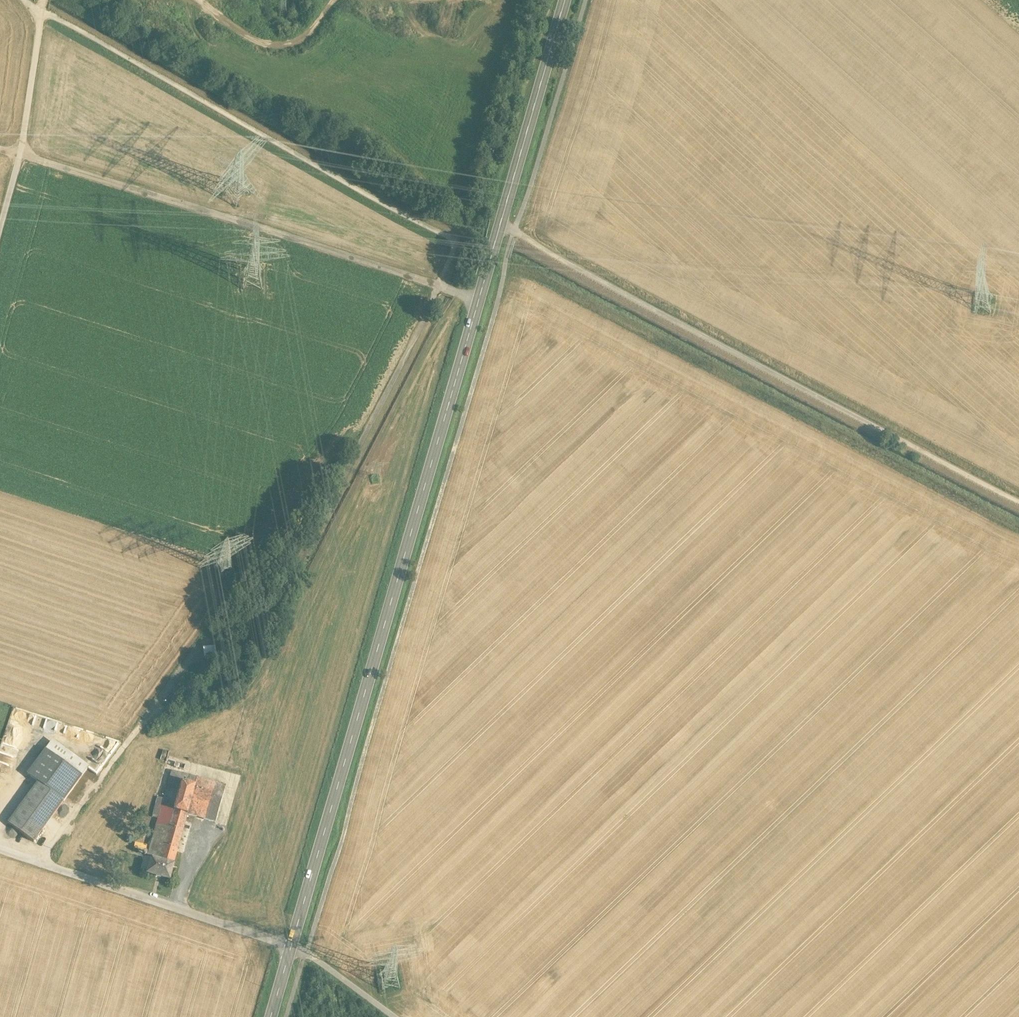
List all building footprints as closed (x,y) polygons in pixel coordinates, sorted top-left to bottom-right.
[(293,1),(281,1),(281,12),(294,12),(293,1)] [(215,647),(204,648),(205,659),(216,658),(215,647)] [(252,663),(253,659),(252,656),(250,654),(247,653),(243,654),(241,657),(240,660),(241,663),(244,665),(247,666),(250,665),(252,663)] [(69,756),(51,742),(27,775),(38,783),(8,824),(33,843),(82,777),(63,764),(69,756)] [(87,769),(69,756),(63,764),(82,777),(87,769)] [(226,785),(172,770),(147,858),(152,859),(174,865),(188,814),(216,822),(226,785)] [(174,865),(152,859),(148,873),(170,879),(174,865)]
